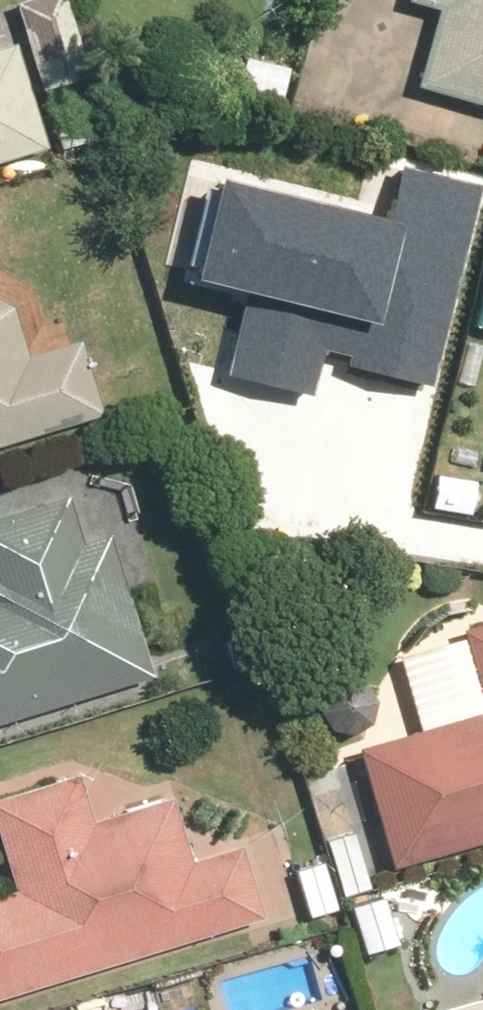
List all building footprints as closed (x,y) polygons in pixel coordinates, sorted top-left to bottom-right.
[(9,1),(35,78),(78,65),(57,0),(13,0),(9,1)] [(406,3),(434,10),(413,94),(482,111),(482,0),(406,0),(406,3)] [(43,150),(2,14),(0,15),(0,163),(43,150)] [(288,66),(237,56),(229,96),(281,106),(288,66)] [(78,73),(35,89),(60,159),(104,144),(78,73)] [(230,368),(319,391),(327,360),(438,389),(482,218),(482,184),(409,165),(393,224),(223,180),(197,279),(250,293),(230,368)] [(97,420),(75,349),(17,367),(18,362),(18,359),(18,355),(17,352),(17,347),(16,344),(14,340),(13,337),(12,333),(10,330),(9,327),(6,324),(4,321),(2,318),(0,315),(0,451),(97,420)] [(480,477),(426,470),(419,514),(473,522),(480,477)] [(148,677),(108,537),(78,546),(57,473),(0,489),(0,719),(148,677)] [(388,869),(482,841),(482,616),(388,644),(413,730),(353,748),(388,869)] [(313,718),(315,722),(320,730),(323,733),(328,736),(334,739),(338,739),(344,739),(350,739),(355,736),(360,735),(365,730),(368,726),(372,722),(373,717),(375,711),(376,705),(375,701),(374,695),(370,691),(367,686),(363,682),(359,679),(354,675),(348,675),(342,674),(337,675),(331,676),(327,679),(322,682),(318,687),(315,691),(312,695),(311,701),(311,707),(311,712),(313,718)] [(267,916),(245,843),(190,860),(170,795),(94,818),(79,771),(0,795),(0,854),(10,889),(0,892),(0,997),(267,916)] [(357,832),(325,842),(340,899),(372,890),(357,832)] [(323,860),(290,870),(305,923),(337,915),(323,860)] [(448,1009),(482,1009),(482,999),(448,1009)]
